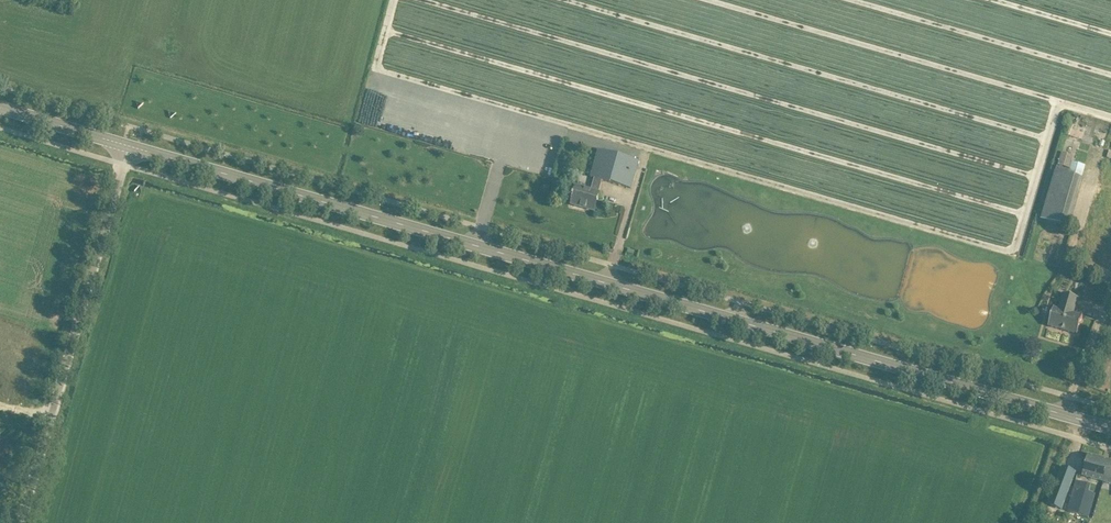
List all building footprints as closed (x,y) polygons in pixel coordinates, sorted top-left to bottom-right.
[(377,128),(383,104),(372,102),(371,108),(360,105),(356,123),(377,128)] [(631,188),(634,178),(651,116),(613,105),(592,179),(595,180),(591,192),(576,188),(573,198),(574,198),(572,205),(595,211),(600,193),(599,193),(603,181),(631,188)] [(1084,128),(1067,126),(1065,139),(1082,141),(1084,128)] [(1057,151),(1041,220),(1068,227),(1083,164),(1071,161),(1072,155),(1057,151)] [(1074,314),(1079,298),(1063,294),(1059,310),(1054,308),(1048,327),(1077,335),(1083,316),(1074,314)] [(1088,455),(1083,476),(1094,479),(1110,484),(1110,462),(1088,455)] [(1072,482),(1060,477),(1049,504),(1062,509),(1072,482)] [(1084,516),(1092,486),(1076,481),(1067,512),(1084,516)]
